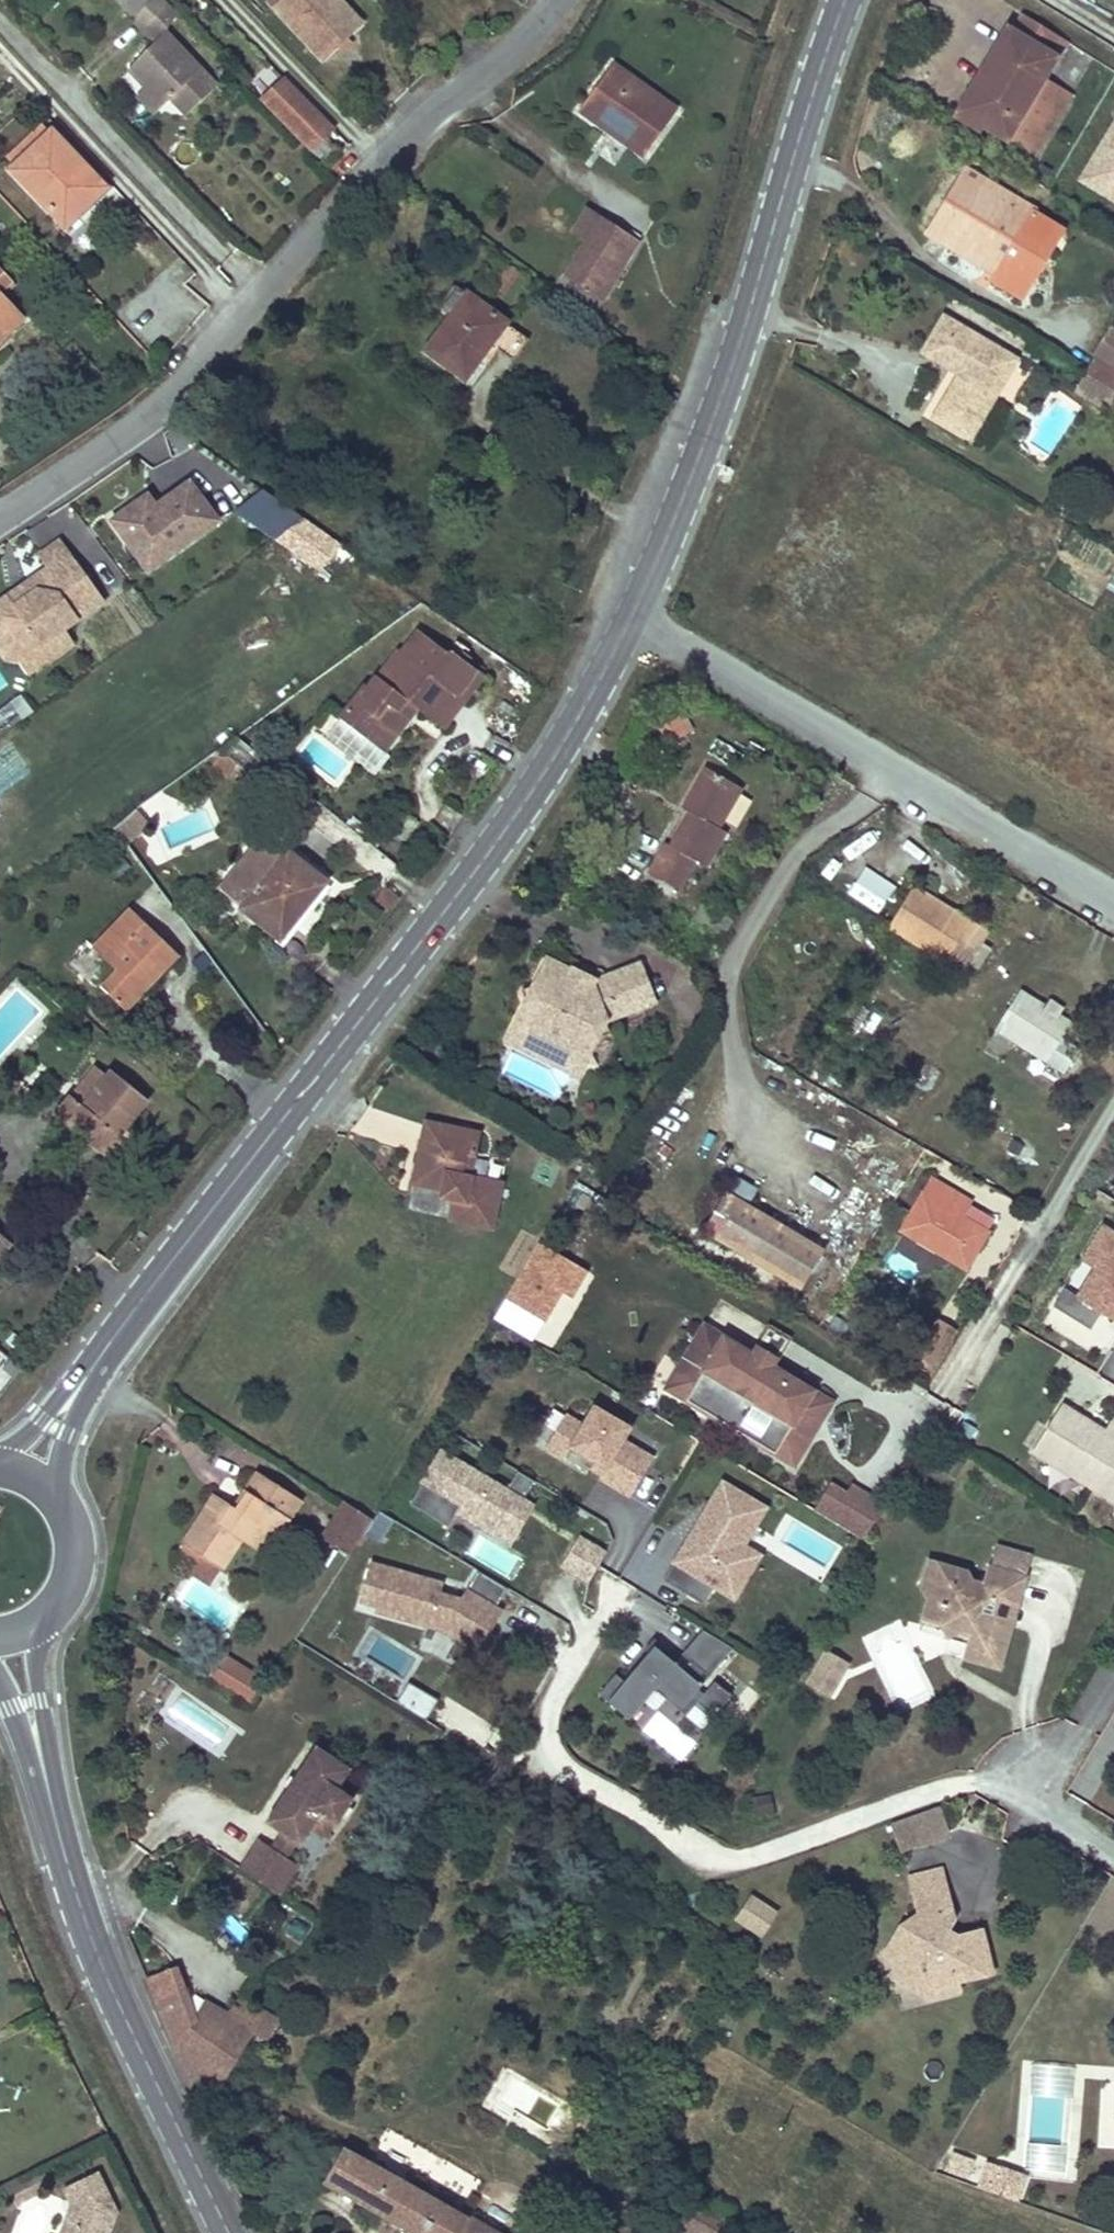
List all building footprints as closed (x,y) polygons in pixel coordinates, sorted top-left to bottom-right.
[(137,15),(157,34),(176,15),(161,0),(136,0),(143,7),(137,15)] [(323,59),(361,23),(340,0),(283,0),(275,6),(323,59)] [(1008,37),(1049,62),(1061,42),(1020,18),(1008,37)] [(217,86),(165,32),(127,68),(163,105),(171,98),(188,115),(217,86)] [(1002,35),(955,114),(961,117),(1008,37),(1002,35)] [(979,127),(1002,142),(1026,157),(1063,98),(1037,82),(1049,62),(1008,37),(961,117),(979,127)] [(613,63),(578,111),(642,158),(669,121),(643,102),(651,92),(613,63)] [(320,116),(283,77),(260,100),(310,151),(329,132),(316,120),(320,116)] [(676,109),(651,92),(643,102),(669,121),(676,109)] [(979,127),(961,117),(958,122),(975,132),(979,127)] [(48,135),(38,125),(4,158),(14,166),(11,169),(64,226),(79,212),(74,208),(101,183),(51,132),(48,135)] [(1078,187),(1113,208),(1113,125),(1078,187)] [(1036,209),(966,167),(962,175),(1032,217),(1034,213),(1036,209)] [(1032,217),(962,175),(928,233),(949,247),(954,239),(1001,267),(996,275),(992,281),(1023,300),(1051,250),(1023,232),(1032,217)] [(602,219),(585,209),(568,235),(584,246),(602,219)] [(1032,217),(1023,232),(1051,250),(1063,231),(1034,213),(1032,217)] [(603,302),(638,242),(602,219),(584,246),(565,277),(577,285),(572,293),(586,303),(592,294),(603,302)] [(1001,267),(954,239),(949,247),(996,275),(1001,267)] [(22,320),(2,297),(10,288),(0,278),(0,341),(22,320)] [(452,316),(426,352),(465,379),(491,342),(506,322),(459,288),(443,310),(452,316)] [(952,387),(936,415),(971,436),(1018,356),(946,315),(925,350),(961,372),(969,377),(965,386),(952,387)] [(528,340),(506,322),(491,342),(515,358),(528,340)] [(1112,326),(1097,352),(1113,362),(1113,328),(1112,326)] [(1113,391),(1113,389),(1084,371),(1077,385),(1107,403),(1113,391)] [(969,377),(961,372),(952,387),(965,386),(969,377)] [(159,543),(169,557),(219,523),(191,484),(157,508),(149,497),(113,522),(139,558),(159,543)] [(5,659),(18,661),(40,645),(50,659),(73,642),(65,628),(105,601),(62,540),(39,555),(49,569),(29,582),(36,592),(15,606),(8,596),(0,602),(0,651),(5,659)] [(159,543),(139,558),(149,571),(169,557),(159,543)] [(36,592),(29,582),(8,596),(15,606),(36,592)] [(365,686),(340,718),(383,751),(417,709),(443,729),(484,674),(453,651),(450,655),(418,631),(403,652),(399,650),(370,689),(365,686)] [(40,645),(18,661),(27,674),(50,659),(40,645)] [(4,731),(31,710),(20,696),(0,711),(0,726),(4,731)] [(680,715),(659,732),(672,749),(694,732),(680,715)] [(237,737),(216,750),(242,771),(263,757),(237,737)] [(666,843),(649,872),(679,890),(696,862),(706,868),(727,833),(719,827),(743,789),(707,767),(683,808),(691,813),(671,846),(666,843)] [(145,802),(113,826),(127,844),(160,820),(145,802)] [(263,838),(220,891),(278,938),(320,886),(263,838)] [(855,882),(846,895),(876,916),(885,903),(855,882)] [(987,933),(915,886),(889,927),(960,973),(987,933)] [(180,955),(129,907),(92,947),(117,970),(100,986),(126,1011),(180,955)] [(595,980),(549,956),(545,963),(566,974),(571,985),(580,989),(592,986),(595,980)] [(566,974),(545,963),(535,986),(527,1000),(513,1027),(540,1040),(545,1056),(562,1050),(586,1063),(600,1036),(609,1034),(604,1019),(654,1001),(639,963),(595,980),(592,986),(580,989),(571,985),(566,974)] [(522,990),(527,1000),(535,986),(522,990)] [(1022,989),(995,1030),(1043,1061),(1070,1020),(1058,1013),(1053,1019),(1040,1011),(1044,1005),(1022,989)] [(1058,1013),(1044,1005),(1040,1011),(1053,1019),(1058,1013)] [(540,1040),(513,1027),(509,1037),(545,1056),(540,1040)] [(562,1050),(545,1056),(582,1073),(586,1063),(562,1050)] [(70,1096),(54,1117),(103,1156),(149,1098),(112,1069),(83,1106),(70,1096)] [(428,1121),(413,1181),(444,1188),(457,1191),(455,1198),(451,1215),(491,1226),(502,1183),(470,1175),(461,1173),(466,1152),(476,1154),(480,1134),(428,1121)] [(466,1152),(461,1173),(470,1175),(476,1154),(466,1152)] [(933,1176),(903,1228),(957,1260),(966,1243),(978,1250),(991,1229),(964,1214),(973,1199),(933,1176)] [(824,1251),(747,1205),(754,1193),(735,1182),(728,1194),(726,1193),(705,1228),(802,1287),(824,1251)] [(457,1191),(444,1188),(442,1194),(455,1198),(457,1191)] [(1105,1230),(1084,1263),(1096,1271),(1078,1300),(1113,1323),(1113,1236),(1105,1230)] [(0,1234),(0,1256),(11,1244),(0,1234)] [(966,1243),(957,1260),(969,1267),(978,1250),(966,1243)] [(551,1319),(579,1268),(536,1245),(509,1296),(551,1319)] [(909,1359),(935,1373),(957,1332),(931,1318),(909,1359)] [(814,1388),(773,1364),(777,1356),(759,1345),(755,1353),(706,1324),(668,1386),(709,1411),(727,1381),(795,1421),(814,1388)] [(777,1356),(789,1336),(771,1326),(759,1345),(777,1356)] [(13,1367),(0,1357),(0,1383),(13,1367)] [(796,1462),(822,1418),(833,1400),(814,1388),(795,1421),(727,1381),(709,1411),(796,1462)] [(1060,1402),(1029,1450),(1113,1504),(1113,1415),(1110,1412),(1100,1428),(1096,1437),(1076,1423),(1080,1417),(1060,1402)] [(630,1428),(594,1407),(583,1425),(568,1416),(549,1449),(566,1458),(572,1449),(596,1463),(606,1469),(602,1475),(600,1480),(631,1498),(655,1458),(623,1440),(630,1428)] [(1100,1428),(1080,1417),(1076,1423),(1096,1437),(1100,1428)] [(538,1483),(521,1473),(510,1491),(444,1453),(413,1507),(452,1530),(461,1515),(465,1507),(511,1534),(529,1503),(526,1502),(538,1483)] [(606,1469),(596,1463),(592,1469),(602,1475),(606,1469)] [(767,1507),(724,1481),(665,1581),(705,1604),(715,1587),(736,1599),(748,1578),(732,1568),(745,1545),(767,1507)] [(833,1482),(817,1509),(834,1518),(865,1537),(886,1502),(854,1483),(849,1492),(833,1482)] [(240,1538),(266,1555),(289,1518),(243,1487),(232,1505),(226,1515),(209,1505),(185,1543),(187,1545),(181,1554),(193,1561),(198,1552),(222,1568),(240,1538)] [(232,1505),(216,1494),(209,1505),(226,1515),(232,1505)] [(536,1507),(529,1503),(511,1534),(465,1507),(461,1515),(514,1545),(536,1507)] [(327,1541),(355,1559),(377,1525),(349,1507),(327,1541)] [(608,1554),(582,1539),(565,1567),(591,1582),(608,1554)] [(762,1555),(745,1545),(732,1568),(748,1578),(762,1555)] [(222,1568),(198,1552),(193,1561),(214,1575),(222,1568)] [(930,1586),(939,1590),(945,1570),(926,1565),(918,1592),(930,1586)] [(448,1589),(375,1568),(364,1605),(381,1610),(380,1615),(447,1634),(462,1643),(480,1654),(497,1626),(488,1620),(495,1608),(500,1611),(511,1593),(481,1575),(464,1604),(445,1598),(448,1589)] [(930,1586),(918,1592),(925,1603),(920,1623),(937,1629),(945,1641),(956,1635),(966,1638),(964,1647),(960,1660),(998,1671),(1010,1628),(993,1624),(989,1616),(977,1612),(978,1606),(996,1600),(1016,1606),(1023,1582),(985,1571),(979,1590),(969,1593),(967,1587),(964,1576),(945,1570),(939,1590),(930,1586)] [(1010,1628),(1016,1606),(996,1600),(978,1606),(977,1612),(989,1616),(993,1624),(1010,1628)] [(504,1615),(500,1611),(495,1608),(488,1620),(497,1626),(504,1615)] [(735,1648),(705,1630),(684,1655),(692,1661),(685,1670),(657,1646),(627,1682),(618,1674),(602,1694),(632,1720),(660,1686),(686,1707),(735,1648)] [(956,1635),(945,1641),(964,1647),(966,1638),(956,1635)] [(480,1654),(462,1643),(452,1659),(471,1670),(480,1654)] [(850,1662),(826,1648),(806,1682),(831,1696),(850,1662)] [(210,1672),(251,1702),(267,1680),(227,1650),(210,1672)] [(423,1718),(435,1696),(406,1680),(394,1702),(423,1718)] [(717,1681),(699,1702),(716,1716),(733,1695),(717,1681)] [(434,1720),(492,1748),(502,1727),(444,1700),(434,1720)] [(273,1855),(290,1865),(293,1867),(304,1851),(318,1860),(328,1846),(329,1847),(346,1820),(329,1810),(321,1804),(333,1785),(307,1768),(286,1802),(294,1807),(288,1817),(279,1811),(258,1845),(273,1855)] [(333,1785),(321,1804),(329,1810),(342,1790),(333,1785)] [(294,1807),(286,1802),(279,1811),(288,1817),(294,1807)] [(939,1810),(893,1825),(900,1847),(920,1841),(920,1843),(947,1834),(939,1810)] [(281,1878),(290,1865),(273,1855),(265,1868),(281,1878)] [(295,1886),(281,1878),(265,1868),(249,1858),(231,1887),(276,1915),(295,1886)] [(946,1899),(940,1873),(907,1882),(913,1907),(946,1899)] [(774,1916),(752,1898),(739,1915),(761,1932),(774,1916)] [(958,1983),(991,1975),(980,1932),(957,1936),(954,1941),(950,1947),(939,1941),(944,1934),(953,1922),(946,1899),(913,1907),(916,1921),(922,1925),(913,1938),(899,1930),(882,1953),(894,1962),(900,1983),(924,1977),(929,2001),(960,1994),(958,1983)] [(954,1941),(944,1934),(939,1941),(950,1947),(954,1941)] [(146,1979),(176,2054),(197,2020),(174,1966),(146,1979)] [(924,1977),(900,1983),(929,2001),(924,1977)] [(197,2020),(176,2054),(189,2081),(197,2071),(222,2083),(256,2018),(211,1992),(197,2020)] [(411,2232),(491,2232),(343,2148),(335,2159),(323,2183),(411,2232)] [(968,2173),(971,2155),(948,2152),(945,2169),(968,2173)] [(1019,2197),(1025,2166),(977,2158),(972,2189),(1019,2197)] [(29,2180),(3,2193),(10,2207),(36,2194),(29,2180)] [(1028,2180),(1020,2204),(1044,2212),(1051,2188),(1028,2180)] [(62,2221),(58,2232),(69,2232),(72,2225),(62,2221)] [(72,2225),(69,2232),(95,2232),(72,2225)] [(674,2225),(669,2232),(689,2232),(674,2225)]
